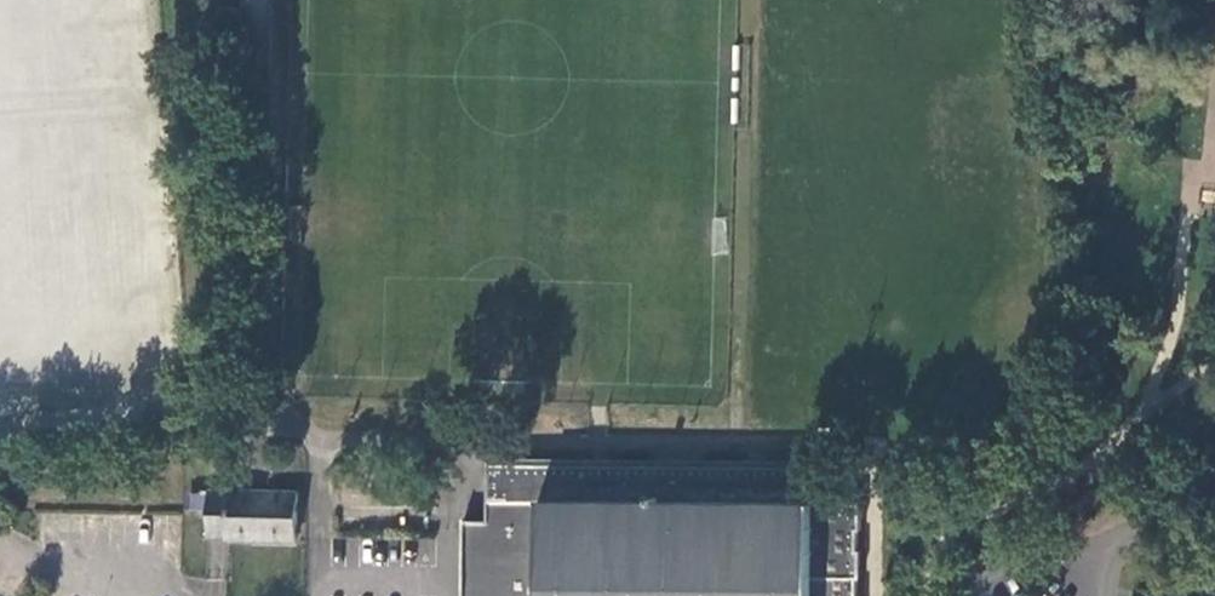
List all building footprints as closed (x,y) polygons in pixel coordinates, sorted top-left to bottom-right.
[(857,532),(861,532),(860,506),(815,506),(813,464),(490,463),(490,523),(466,523),(467,595),(856,595),(856,580),(861,580),(861,556),(857,556),(857,532)] [(227,538),(296,541),(298,494),(209,490),(208,536),(227,536),(227,538)]
